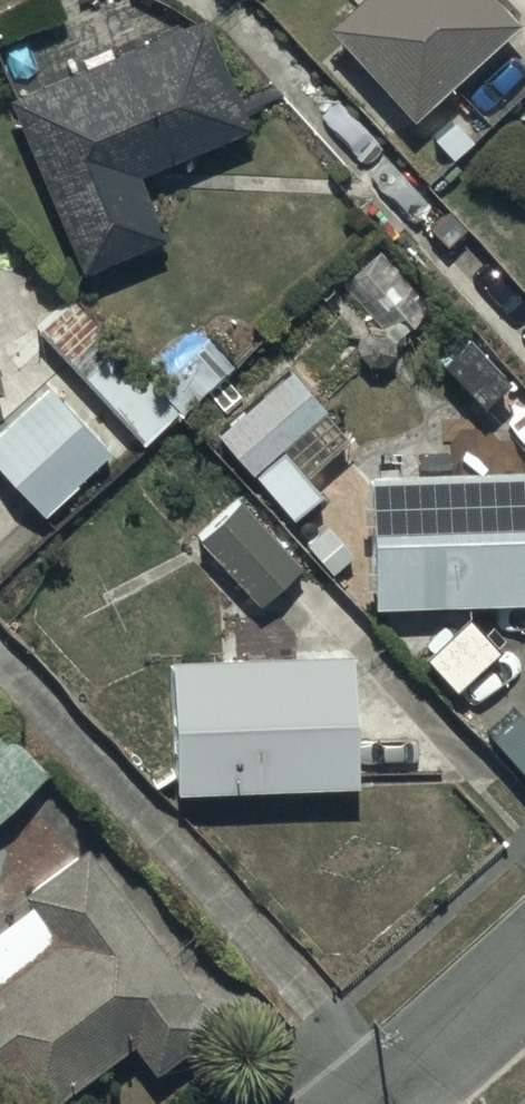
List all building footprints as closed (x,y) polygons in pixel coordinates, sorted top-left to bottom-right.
[(502,0),(340,0),(323,16),(408,109),(514,13),(502,0)] [(199,5),(1,87),(74,261),(158,226),(132,165),(246,117),(199,5)] [(320,404),(283,363),(211,427),(289,513),(318,487),(277,442),(320,404)] [(38,505),(103,447),(43,380),(0,419),(0,462),(38,505)] [(370,597),(524,592),(524,460),(366,465),(370,597)] [(233,490),(191,528),(253,597),(295,559),(233,490)] [(163,648),(167,777),(351,772),(348,643),(163,648)] [(43,766),(0,718),(0,804),(43,766)] [(77,836),(17,883),(24,892),(0,911),(0,1103),(33,1103),(126,1031),(150,1062),(215,1011),(77,836)]
